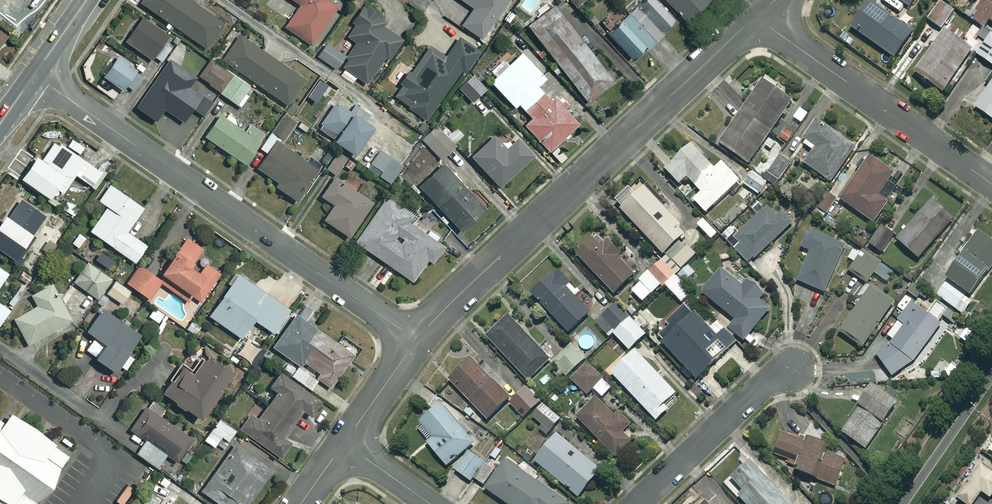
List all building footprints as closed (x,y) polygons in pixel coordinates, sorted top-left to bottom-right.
[(190,0),(142,0),(140,2),(205,47),(222,23),(190,0)] [(299,4),(283,27),(310,45),(336,6),(327,0),(293,0),(299,4)] [(472,7),(460,24),(480,38),(506,0),(461,0),(472,7)] [(653,0),(639,0),(605,32),(629,58),(641,46),(644,49),(661,33),(658,30),(670,18),(653,0)] [(685,19),(705,0),(666,0),(685,19)] [(890,8),(897,13),(904,3),(909,7),(914,0),(896,0),(890,8)] [(969,19),(984,29),(989,22),(991,24),(991,0),(982,0),(969,19)] [(911,32),(868,3),(850,29),(893,58),(911,32)] [(951,12),(936,3),(926,22),(941,30),(951,12)] [(362,9),(356,6),(348,18),(354,22),(345,35),(355,42),(339,66),(343,69),(339,75),(352,84),(356,77),(366,84),(384,56),(389,59),(402,39),(375,22),(380,15),(364,5),(362,9)] [(598,62),(553,5),(527,25),(586,101),(617,76),(602,58),(598,62)] [(511,9),(502,17),(518,34),(526,27),(511,9)] [(123,40),(151,59),(152,57),(160,62),(172,44),(164,38),(167,34),(140,16),(123,40)] [(969,50),(942,31),(913,74),(940,92),(969,50)] [(303,79),(238,34),(221,59),(286,104),(303,79)] [(989,34),(975,55),(991,67),(991,36),(989,34)] [(479,51),(459,36),(442,59),(427,48),(410,72),(400,65),(393,74),(404,82),(394,96),(425,119),(461,69),(464,71),(479,51)] [(345,53),(326,41),(315,56),(334,69),(345,53)] [(175,62),(183,51),(174,45),(165,56),(168,58),(143,94),(184,123),(192,111),(201,118),(212,102),(189,86),(195,77),(175,62)] [(544,76),(516,47),(503,60),(501,57),(489,69),(494,75),(488,80),(513,106),(516,103),(530,116),(522,123),(547,150),(578,120),(554,95),(549,99),(535,85),(544,76)] [(142,74),(116,54),(101,74),(121,89),(124,84),(131,89),(142,74)] [(231,73),(211,59),(198,75),(218,90),(231,73)] [(485,87),(471,73),(457,87),(471,101),(485,87)] [(252,88),(232,75),(220,93),(239,106),(252,88)] [(792,100),(762,80),(720,142),(750,163),(792,100)] [(973,107),(991,120),(991,80),(973,107)] [(371,123),(337,99),(317,128),(351,151),(371,123)] [(809,112),(800,107),(793,117),(803,123),(809,112)] [(295,119),(284,111),(270,129),(282,138),(295,119)] [(244,131),(218,113),(203,134),(243,162),(263,132),(250,123),(244,131)] [(855,145),(817,121),(803,143),(813,149),(804,163),(832,181),(855,145)] [(420,138),(440,158),(463,135),(455,127),(450,131),(445,126),(440,131),(434,125),(420,138)] [(794,133),(785,127),(778,138),(787,144),(794,133)] [(258,147),(266,152),(256,167),(276,181),(274,185),(296,200),(318,168),(278,141),(280,138),(269,131),(258,147)] [(504,148),(492,135),(470,155),(498,185),(532,154),(516,137),(504,148)] [(66,145),(55,137),(41,157),(35,152),(18,175),(47,196),(50,191),(57,196),(73,173),(93,187),(104,173),(77,154),(83,146),(72,138),(66,145)] [(715,168),(691,143),(665,167),(679,183),(687,176),(702,191),(694,198),(706,211),(731,188),(735,191),(743,184),(722,161),(715,168)] [(399,162),(379,149),(367,168),(387,180),(399,162)] [(791,163),(781,156),(769,172),(779,180),(791,163)] [(893,172),(869,156),(840,199),(874,221),(897,186),(888,180),(893,172)] [(483,208),(440,162),(416,185),(459,230),(483,208)] [(768,182),(753,171),(744,183),(759,195),(768,182)] [(370,201),(333,177),(321,196),(332,203),(322,219),(347,235),(370,201)] [(687,230),(638,178),(614,200),(663,253),(687,230)] [(142,206),(107,182),(96,198),(105,205),(88,229),(133,261),(145,244),(125,230),(142,206)] [(412,215),(385,195),(353,240),(409,279),(425,257),(430,261),(443,244),(409,219),(412,215)] [(21,196),(7,216),(1,213),(0,215),(0,249),(11,257),(43,211),(21,196)] [(953,221),(933,202),(897,239),(918,259),(953,221)] [(769,205),(734,238),(738,242),(734,246),(750,262),(793,222),(782,210),(778,214),(769,205)] [(894,234),(880,225),(869,243),(882,251),(894,234)] [(845,245),(811,229),(803,247),(811,251),(797,279),(823,292),(845,245)] [(978,230),(946,276),(949,278),(937,295),(963,314),(973,300),(970,298),(991,267),(991,240),(978,230)] [(85,236),(78,231),(69,243),(77,248),(85,236)] [(598,235),(595,238),(588,231),(571,247),(614,292),(634,274),(616,255),(620,251),(608,239),(605,243),(598,235)] [(148,297),(159,282),(186,300),(190,294),(199,300),(219,271),(205,261),(198,271),(189,265),(201,246),(185,235),(176,248),(173,247),(155,273),(137,261),(124,281),(148,297)] [(55,244),(41,236),(36,245),(49,253),(55,244)] [(115,256),(101,248),(94,259),(107,268),(115,256)] [(894,272),(864,250),(849,269),(866,282),(874,272),(887,281),(894,272)] [(674,273),(662,259),(639,279),(652,293),(674,273)] [(110,278),(86,260),(72,280),(95,297),(110,278)] [(695,272),(688,265),(678,275),(685,282),(695,272)] [(743,285),(722,267),(702,292),(736,318),(729,327),(744,339),(769,308),(758,299),(765,290),(749,278),(743,285)] [(570,281),(559,269),(533,292),(568,331),(590,312),(565,285),(570,281)] [(288,307),(236,272),(207,315),(240,336),(252,318),(272,331),(288,307)] [(129,290),(114,280),(105,292),(120,302),(129,290)] [(70,319),(50,282),(29,293),(35,304),(12,317),(26,343),(70,319)] [(893,302),(871,287),(840,331),(862,346),(893,302)] [(931,340),(941,323),(927,313),(931,308),(909,291),(892,315),(898,319),(887,334),(893,339),(885,348),(877,353),(892,377),(904,369),(919,356),(931,340)] [(646,333),(616,303),(596,323),(610,336),(613,333),(630,349),(646,333)] [(156,305),(149,315),(162,323),(169,314),(156,305)] [(139,333),(100,306),(84,329),(94,335),(84,349),(113,368),(117,363),(125,369),(133,357),(126,352),(139,333)] [(353,353),(294,312),(270,345),(299,365),(302,361),(319,372),(315,377),(330,387),(353,353)] [(713,332),(697,314),(664,344),(698,380),(738,343),(721,325),(713,332)] [(550,359),(510,315),(487,335),(527,379),(550,359)] [(979,331),(968,324),(959,337),(970,344),(979,331)] [(257,348),(244,338),(235,351),(249,360),(257,348)] [(560,378),(565,373),(567,375),(586,357),(572,343),(553,361),(557,365),(553,370),(560,378)] [(229,368),(203,351),(191,369),(178,361),(159,390),(198,415),(229,368)] [(678,395),(638,353),(614,376),(659,423),(671,412),(666,407),(678,395)] [(510,397),(471,357),(449,378),(487,418),(510,397)] [(613,386),(587,361),(571,378),(587,394),(594,388),(603,396),(613,386)] [(319,398),(278,370),(267,385),(275,390),(256,417),(249,413),(239,428),(279,456),(290,441),(282,436),(301,409),(308,414),(319,398)] [(897,401),(870,383),(856,404),(859,405),(841,432),(865,448),(897,401)] [(541,400),(527,385),(509,402),(524,417),(541,400)] [(617,418),(599,399),(578,419),(618,459),(634,443),(626,435),(634,427),(622,414),(617,418)] [(539,429),(547,436),(561,418),(543,403),(533,415),(543,424),(539,429)] [(474,441),(441,404),(416,425),(429,440),(428,442),(447,465),(474,441)] [(155,465),(164,453),(175,460),(191,438),(145,405),(129,428),(143,438),(135,451),(155,465)] [(0,419),(0,503),(37,503),(74,451),(19,412),(16,410),(7,424),(3,421),(0,420),(0,419)] [(235,429),(218,416),(202,438),(212,446),(220,435),(227,440),(235,429)] [(601,468),(557,432),(534,459),(579,495),(601,468)] [(799,438),(781,432),(773,453),(795,462),(792,469),(834,485),(844,458),(827,451),(829,445),(800,434),(799,438)] [(234,441),(200,490),(220,503),(246,503),(272,468),(234,441)] [(456,470),(471,480),(474,477),(484,484),(495,467),(469,449),(456,470)] [(506,459),(486,488),(510,503),(568,503),(569,502),(506,459)] [(751,459),(732,477),(743,489),(738,494),(747,503),(793,503),(751,459)] [(978,463),(956,497),(967,503),(972,503),(981,490),(991,498),(991,471),(978,463)]
